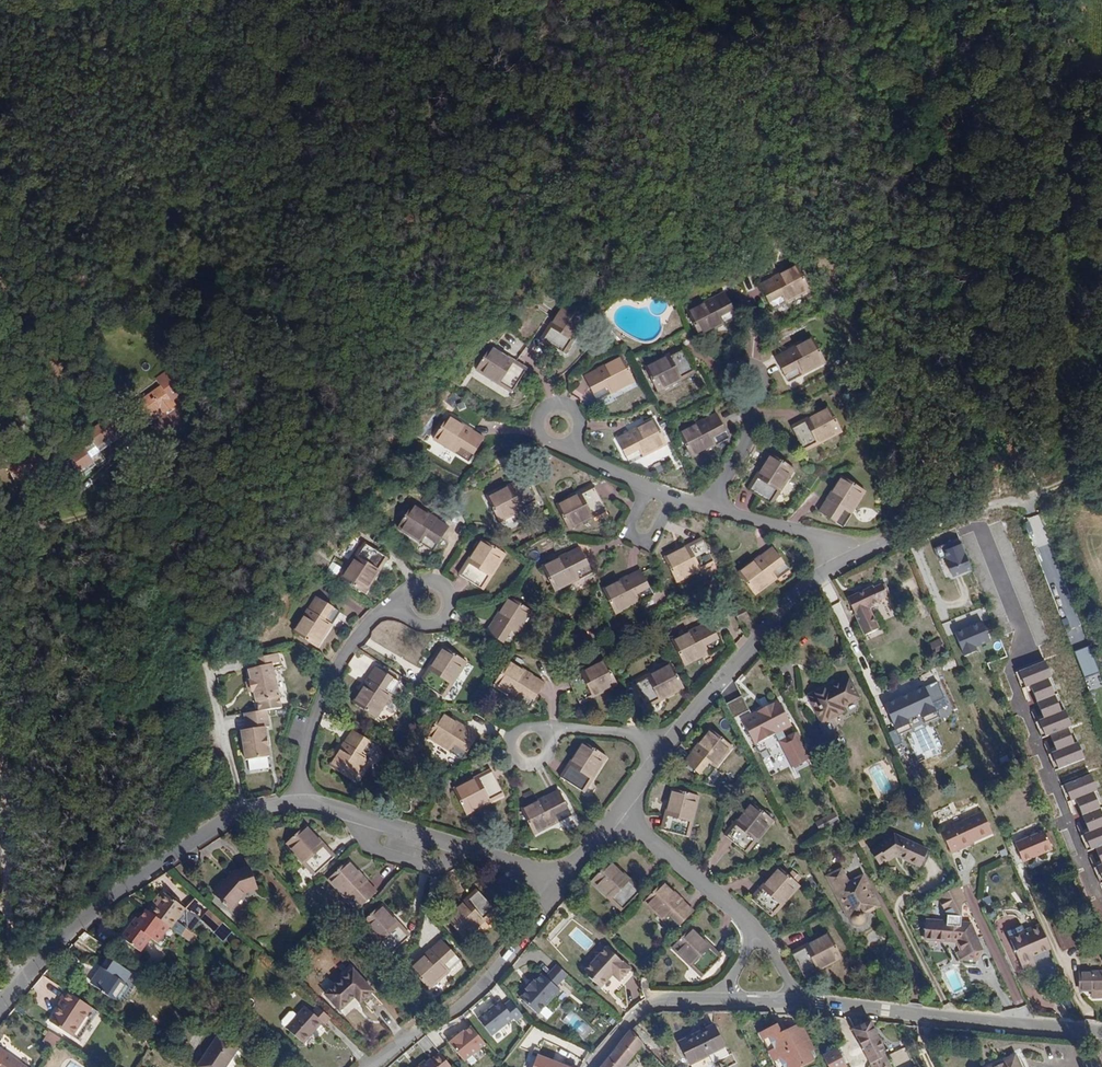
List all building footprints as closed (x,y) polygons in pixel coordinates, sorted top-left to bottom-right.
[(843,222),(850,220),(848,212),(841,214),(843,222)] [(797,265),(788,270),(791,274),(782,278),(780,274),(772,278),(773,280),(760,287),(772,311),(810,291),(797,265)] [(791,274),(788,270),(780,274),(782,278),(791,274)] [(475,295),(483,290),(479,284),(471,288),(475,295)] [(711,299),(703,303),(705,307),(697,311),(695,307),(686,311),(700,337),(737,317),(725,293),(712,300),(711,299)] [(564,303),(559,311),(562,314),(558,321),(554,318),(549,327),(550,328),(542,340),(565,354),(587,319),(564,303)] [(705,307),(703,303),(695,307),(697,311),(705,307)] [(562,314),(559,311),(554,318),(558,321),(562,314)] [(813,337),(805,341),(807,345),(799,350),(796,346),(788,350),(789,351),(775,358),(788,382),(825,363),(813,337)] [(807,345),(805,341),(796,346),(799,350),(807,345)] [(497,356),(500,351),(491,346),(484,342),(477,352),(484,357),(476,370),(511,393),(526,369),(514,363),(515,361),(507,356),(504,360),(497,356)] [(669,354),(661,358),(663,362),(655,366),(653,362),(644,367),(658,392),(695,373),(683,348),(669,355),(669,354)] [(507,356),(500,351),(497,356),(504,360),(507,356)] [(621,357),(613,361),(615,364),(607,368),(605,365),(597,369),(598,371),(584,377),(597,401),(635,381),(621,357)] [(164,413),(175,405),(162,386),(137,404),(146,417),(161,408),(164,413)] [(829,407),(821,411),(823,415),(815,419),(813,415),(805,420),(805,421),(792,428),(804,451),(842,432),(829,407)] [(472,430),(464,425),(461,429),(455,425),(457,421),(448,415),(433,439),(469,462),(484,440),(471,431),(472,430)] [(704,420),(694,424),(697,428),(689,432),(687,428),(678,432),(692,458),(729,438),(717,415),(704,420)] [(121,430),(112,416),(87,433),(93,441),(69,458),(71,459),(66,463),(78,479),(105,460),(100,452),(112,443),(109,438),(121,430)] [(654,419),(646,423),(648,427),(640,431),(638,427),(629,432),(630,433),(617,440),(629,464),(667,445),(654,419)] [(461,429),(464,425),(457,421),(455,425),(461,429)] [(648,427),(646,423),(638,427),(640,431),(648,427)] [(770,454),(765,461),(769,464),(764,471),(760,468),(755,476),(757,477),(748,489),(771,505),(794,469),(770,454)] [(769,464),(765,461),(760,468),(764,471),(769,464)] [(841,477),(836,485),(839,487),(835,495),(832,492),(826,500),(828,501),(820,514),(842,528),(865,492),(841,477)] [(511,484),(503,488),(504,493),(497,496),(495,492),(486,497),(500,523),(537,503),(525,479),(511,486),(511,484)] [(580,492),(572,496),(574,500),(567,504),(565,500),(556,505),(569,530),(606,511),(594,486),(581,493),(580,492)] [(437,519),(430,514),(428,517),(420,512),(422,509),(414,503),(398,528),(433,550),(448,527),(436,520),(437,519)] [(428,517),(430,514),(422,509),(420,512),(428,517)] [(935,549),(947,579),(975,567),(962,538),(935,549)] [(481,539),(477,546),(481,548),(475,557),(472,554),(467,562),(468,563),(461,576),(483,589),(505,553),(481,539)] [(689,544),(681,549),(682,553),(675,557),(673,553),(663,557),(676,583),(715,563),(702,539),(689,545),(689,544)] [(356,555),(351,562),(355,565),(350,572),(347,570),(341,579),(365,594),(388,558),(365,544),(357,556),(356,555)] [(481,548),(477,546),(472,554),(475,557),(481,548)] [(567,553),(559,557),(561,561),(553,565),(551,561),(542,566),(555,591),(593,572),(581,547),(568,554),(567,553)] [(760,556),(753,561),(755,565),(749,570),(746,566),(738,572),(755,595),(789,570),(773,548),(761,557),(760,556)] [(682,553),(681,549),(673,553),(675,557),(682,553)] [(755,565),(753,561),(746,566),(749,570),(755,565)] [(355,565),(351,562),(347,570),(350,572),(355,565)] [(627,576),(618,580),(621,585),(613,588),(611,584),(602,589),(615,614),(653,594),(641,571),(628,576),(627,576)] [(886,596),(881,586),(873,589),(872,587),(848,598),(864,635),(878,628),(869,607),(880,602),(879,600),(886,596)] [(308,609),(303,616),(306,619),(302,626),(298,623),(293,632),(317,647),(340,612),(317,597),(309,609),(308,609)] [(508,597),(504,604),(507,607),(503,614),(499,612),(494,620),(495,621),(487,633),(510,648),(533,611),(508,597)] [(507,607),(504,604),(499,612),(503,614),(507,607)] [(739,622),(748,617),(743,607),(734,611),(739,622)] [(306,619),(303,616),(298,623),(302,626),(306,619)] [(696,628),(688,632),(690,636),(683,639),(681,635),(672,640),(685,665),(723,646),(711,622),(697,629),(696,628)] [(957,629),(963,654),(993,647),(987,622),(957,629)] [(937,652),(945,649),(941,638),(934,640),(937,652)] [(1076,650),(1084,676),(1099,672),(1092,646),(1076,650)] [(443,647),(438,654),(442,657),(437,665),(433,662),(428,670),(430,671),(421,683),(444,698),(467,662),(443,647)] [(279,662),(277,653),(248,660),(250,669),(249,670),(251,680),(250,680),(253,692),(254,692),(257,705),(281,699),(272,664),(279,662)] [(442,657),(438,654),(433,662),(437,665),(442,657)] [(605,659),(596,664),(598,668),(591,672),(588,668),(580,672),(581,673),(568,680),(580,704),(618,684),(605,659)] [(533,675),(525,670),(522,674),(515,670),(518,666),(509,660),(494,685),(531,707),(544,684),(532,676),(533,675)] [(1082,758),(1043,660),(1014,672),(1021,689),(1029,686),(1042,717),(1034,721),(1041,737),(1049,734),(1055,750),(1048,753),(1054,769),(1082,758)] [(671,663),(663,667),(665,671),(658,675),(655,671),(647,676),(647,677),(635,684),(647,708),(684,689),(671,663)] [(367,679),(362,687),(366,690),(361,697),(357,694),(352,703),(377,718),(399,682),(376,667),(368,680),(367,679)] [(1086,680),(1091,690),(1101,686),(1101,681),(1099,675),(1086,680)] [(858,698),(848,679),(835,686),(834,684),(810,696),(822,722),(843,711),(841,706),(858,698)] [(897,731),(950,710),(939,681),(885,702),(897,731)] [(366,690),(362,687),(357,694),(361,697),(366,690)] [(726,703),(733,718),(750,710),(743,696),(726,703)] [(750,719),(742,724),(753,746),(792,725),(779,700),(749,716),(750,719)] [(272,731),(270,713),(246,717),(248,734),(242,735),(247,764),(249,764),(269,761),(265,731),(272,731)] [(466,727),(458,722),(456,726),(449,721),(451,718),(443,713),(427,737),(463,760),(477,737),(465,729),(466,727)] [(702,747),(699,744),(684,763),(706,780),(732,746),(711,729),(704,738),(708,741),(702,747)] [(897,729),(891,732),(895,743),(901,741),(897,729)] [(345,742),(339,750),(343,753),(339,759),(335,756),(329,765),(353,782),(377,746),(354,731),(346,743),(345,742)] [(704,738),(699,744),(702,747),(708,741),(704,738)] [(583,741),(579,749),(582,751),(577,759),(574,756),(568,764),(569,765),(562,778),(584,793),(607,756),(583,741)] [(582,751),(579,749),(574,756),(577,759),(582,751)] [(343,753),(339,750),(335,756),(339,759),(343,753)] [(1029,764),(1026,757),(1002,767),(1005,774),(1029,764)] [(270,772),(269,761),(249,764),(251,775),(270,772)] [(478,776),(469,781),(471,784),(464,788),(462,784),(453,789),(466,814),(504,795),(492,770),(479,777),(478,776)] [(1090,772),(1059,784),(1066,803),(1075,799),(1088,831),(1081,834),(1087,850),(1095,847),(1101,862),(1092,866),(1099,883),(1101,882),(1101,802),(1090,772)] [(672,789),(669,799),(673,800),(671,808),(667,807),(661,829),(688,837),(699,796),(672,789)] [(546,796),(538,800),(540,804),(532,809),(530,805),(521,810),(535,835),(572,815),(559,791),(546,797),(546,796)] [(540,804),(538,800),(530,805),(532,809),(540,804)] [(743,819),(740,817),(725,836),(746,854),(772,820),(751,803),(744,811),(747,814),(743,819)] [(962,847),(973,842),(992,833),(982,812),(942,830),(952,855),(963,849),(962,847)] [(820,832),(839,821),(835,813),(816,823),(820,832)] [(326,846),(319,838),(316,841),(310,836),(314,832),(307,825),(285,845),(315,876),(334,857),(325,847),(326,846)] [(1048,831),(1016,841),(1023,862),(1054,852),(1048,831)] [(316,841),(319,838),(314,832),(310,836),(316,841)] [(918,866),(926,849),(893,835),(871,851),(880,864),(886,859),(888,861),(894,857),(898,856),(918,866)] [(368,880),(361,874),(358,876),(352,870),(356,867),(349,860),(328,880),(357,911),(377,893),(367,882),(368,880)] [(641,890),(623,874),(620,877),(615,872),(618,868),(611,862),(592,881),(622,910),(641,890)] [(247,893),(257,890),(250,867),(233,873),(215,893),(233,909),(247,893)] [(358,876),(361,874),(356,867),(352,870),(358,876)] [(779,867),(772,875),(775,878),(770,884),(766,882),(751,899),(772,917),(799,886),(779,867)] [(620,877),(623,874),(618,868),(615,872),(620,877)] [(878,907),(863,876),(849,884),(842,870),(827,877),(851,923),(857,926),(862,925),(866,919),(867,913),(878,907)] [(775,878),(772,875),(766,882),(770,884),(775,878)] [(693,910),(677,894),(674,898),(667,892),(671,889),(663,881),(644,902),(674,931),(693,910)] [(983,937),(959,887),(936,898),(947,917),(961,917),(960,923),(970,924),(977,940),(983,937)] [(674,898),(677,894),(671,889),(667,892),(674,898)] [(156,907),(166,894),(161,890),(152,903),(154,905),(156,907)] [(466,899),(458,905),(462,909),(456,914),(452,911),(445,918),(465,939),(496,910),(478,890),(467,900),(466,899)] [(172,929),(178,921),(187,909),(166,894),(156,907),(154,905),(149,912),(170,927),(172,929)] [(400,924),(394,918),(390,921),(385,915),(388,912),(381,904),(361,924),(390,955),(410,936),(399,925),(400,924)] [(462,909),(458,905),(452,911),(456,914),(462,909)] [(149,912),(147,910),(139,920),(137,918),(121,937),(141,952),(151,938),(157,943),(170,927),(149,912)] [(216,930),(223,923),(208,910),(201,918),(216,930)] [(390,921),(394,918),(388,912),(385,915),(390,921)] [(923,933),(925,933),(925,940),(956,942),(960,951),(957,953),(960,959),(975,961),(981,950),(977,940),(970,924),(960,923),(961,917),(947,917),(946,922),(927,921),(926,928),(923,928),(923,933)] [(172,929),(181,936),(187,928),(178,921),(172,929)] [(1057,938),(1062,950),(1075,945),(1066,923),(1053,928),(1054,932),(1057,938)] [(1031,957),(1051,949),(1040,924),(1024,931),(1026,934),(1011,940),(1024,970),(1035,965),(1031,957)] [(721,957),(704,941),(701,944),(695,938),(698,935),(691,928),(671,948),(702,977),(721,957)] [(1010,937),(1011,940),(1026,934),(1024,931),(1010,937)] [(828,934),(819,939),(821,942),(814,946),(812,942),(791,953),(805,978),(841,957),(828,934)] [(701,944),(704,941),(698,935),(695,938),(701,944)] [(432,948),(424,955),(427,959),(421,964),(418,960),(410,967),(430,989),(461,960),(442,940),(433,949),(432,948)] [(150,941),(144,951),(159,960),(165,951),(150,941)] [(630,971),(606,948),(582,973),(600,989),(608,980),(607,979),(611,975),(619,983),(630,971)] [(427,959),(424,955),(418,960),(421,964),(427,959)] [(901,959),(892,955),(889,961),(898,965),(901,959)] [(115,1000),(130,977),(132,974),(108,958),(98,974),(99,976),(93,985),(115,1000)] [(1016,1003),(1023,1000),(1006,963),(999,967),(1016,1003)] [(567,975),(557,966),(545,978),(542,975),(534,983),(533,982),(526,990),(527,991),(520,1000),(538,1015),(559,991),(556,988),(567,975)] [(353,995),(356,997),(361,1003),(374,991),(353,969),(325,995),(341,1011),(352,1001),(350,998),(353,995)] [(1101,992),(1101,972),(1081,972),(1081,991),(1092,991),(1101,992)] [(134,979),(130,977),(115,1000),(120,1003),(130,988),(129,987),(134,979)] [(639,989),(647,989),(647,978),(639,978),(639,989)] [(98,1012),(67,992),(62,1000),(65,1002),(52,1022),(79,1040),(98,1012)] [(496,1041),(526,1017),(508,996),(479,1019),(496,1041)] [(325,1025),(331,1017),(318,1006),(312,1013),(305,1007),(286,1028),(304,1044),(323,1023),(325,1025)] [(869,1023),(853,1031),(871,1066),(891,1066),(869,1023)] [(465,1062),(487,1044),(472,1024),(449,1042),(465,1062)] [(725,1048),(713,1025),(680,1042),(691,1065),(725,1048)] [(777,1066),(800,1066),(813,1061),(808,1053),(796,1029),(795,1026),(783,1032),(779,1034),(775,1027),(761,1034),(777,1066)] [(802,1026),(796,1029),(808,1053),(814,1050),(802,1026)] [(48,1031),(43,1042),(55,1048),(61,1037),(48,1031)] [(630,1031),(601,1066),(623,1066),(642,1045),(630,1031)] [(239,1048),(218,1035),(198,1066),(226,1066),(239,1048)] [(828,1066),(847,1066),(838,1048),(822,1055),(828,1066)] [(8,1054),(0,1065),(0,1066),(27,1066),(8,1054)] [(438,1054),(430,1060),(425,1063),(424,1061),(417,1066),(449,1066),(438,1054)] [(537,1055),(533,1066),(567,1066),(537,1055)] [(1017,1055),(1003,1062),(1005,1064),(999,1066),(1023,1066),(1017,1055)]
